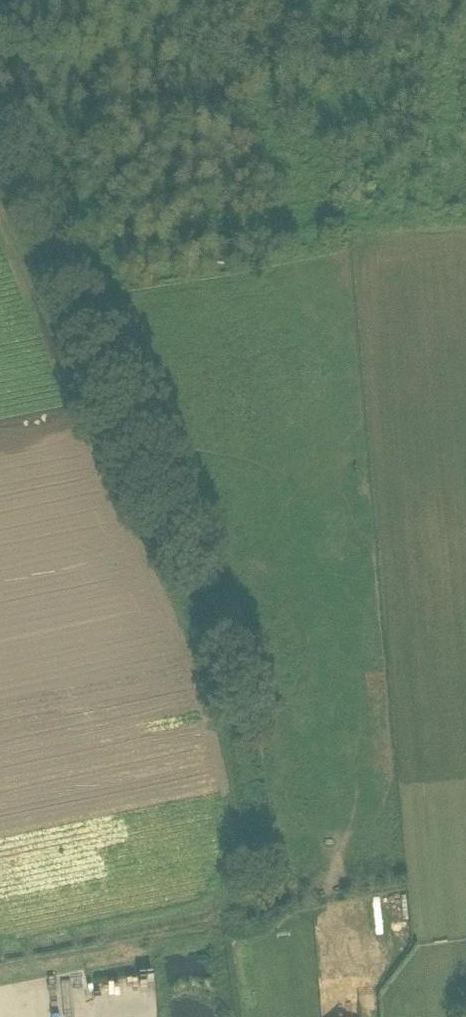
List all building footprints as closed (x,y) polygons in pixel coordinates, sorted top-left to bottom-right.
[(48,1008),(67,1008),(67,977),(48,977),(48,1008)]
